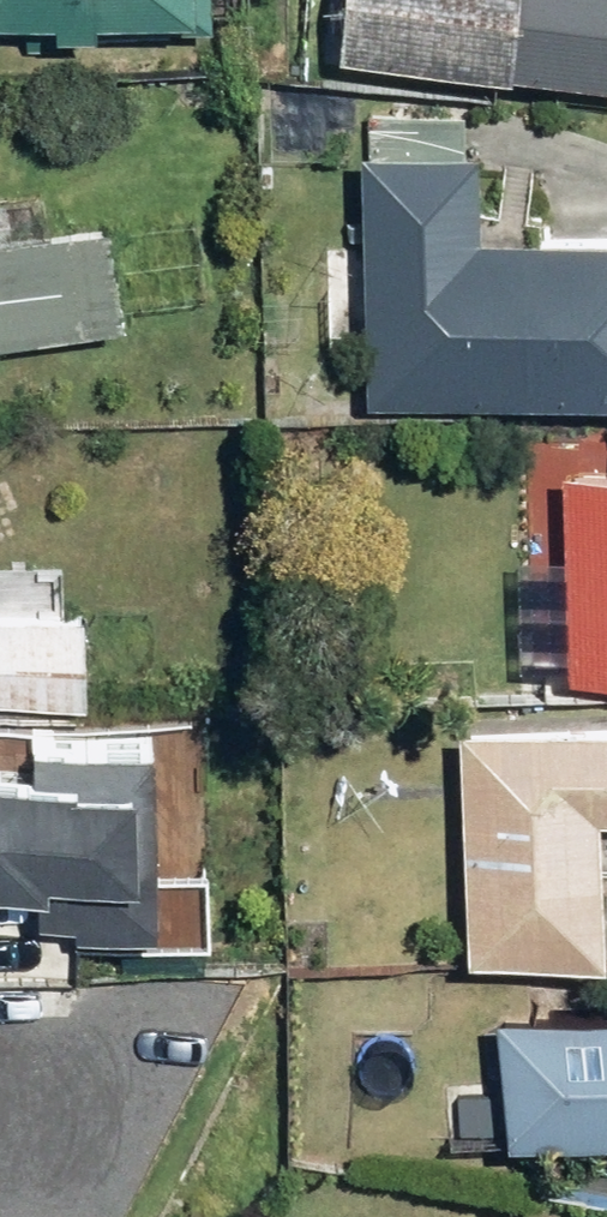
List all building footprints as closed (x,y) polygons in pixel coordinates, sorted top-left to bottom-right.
[(51,11),(50,46),(94,47),(94,18),(228,20),(228,0),(0,0),(0,10),(51,11)] [(345,60),(606,81),(606,0),(349,0),(345,60)] [(368,107),(371,408),(606,406),(606,223),(480,224),(479,106),(368,107)] [(0,236),(0,346),(130,324),(112,217),(0,236)] [(559,474),(557,667),(606,668),(606,474),(559,474)] [(0,600),(0,692),(86,691),(85,600),(0,600)] [(472,714),(465,953),(600,957),(603,807),(606,807),(606,718),(472,714)] [(0,761),(0,872),(53,874),(52,911),(157,914),(162,737),(30,733),(29,762),(0,761)] [(496,996),(505,1133),(606,1127),(606,989),(496,996)]
